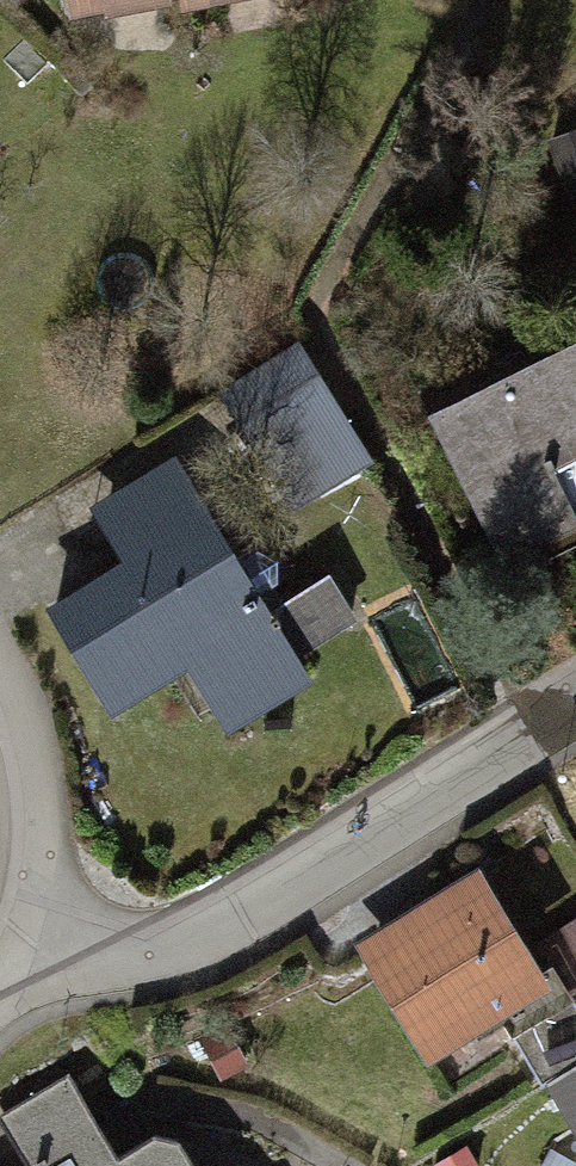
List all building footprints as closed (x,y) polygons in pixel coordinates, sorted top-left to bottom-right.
[(300,336),(217,387),(292,507),(374,455),(300,336)] [(455,403),(531,547),(575,523),(575,339),(455,403)] [(131,563),(64,603),(127,710),(205,664),(239,723),(319,676),(187,451),(96,504),(131,563)] [(282,604),(308,647),(362,615),(336,572),(282,604)] [(503,865),(388,941),(459,1048),(574,971),(503,865)] [(575,1060),(575,998),(524,1032),(552,1075),(566,1066),(575,1060)] [(205,1145),(196,1132),(187,1119),(145,1147),(84,1056),(6,1109),(38,1157),(24,1165),(219,1165),(205,1145)] [(566,1066),(575,1081),(575,1060),(566,1066)]
